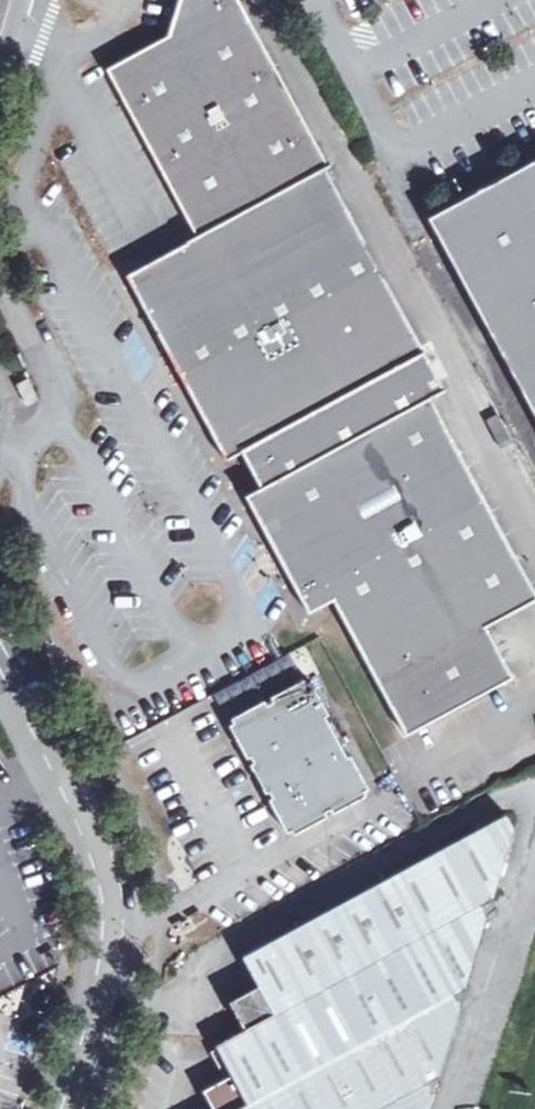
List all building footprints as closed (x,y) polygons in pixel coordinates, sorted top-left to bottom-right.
[(239,0),(181,0),(171,36),(109,69),(133,113),(151,146),(199,237),(327,169),(331,168),(239,0)] [(428,216),(534,413),(534,159),(428,216)] [(189,242),(128,276),(180,374),(225,462),(241,454),(259,489),(432,399),(446,391),(327,169),(199,237),(189,242)] [(259,489),(243,497),(267,542),(285,576),(306,616),(331,603),(403,739),(510,681),(483,630),(534,602),(534,601),(432,399),(259,489)] [(271,793),(345,754),(323,713),(328,711),(309,677),(305,679),(303,675),(270,693),(272,698),(266,700),(264,696),(231,714),(233,718),(229,721),(246,755),(250,753),(271,793)] [(345,754),(271,793),(268,796),(286,828),(291,826),(293,831),(326,813),(324,809),(330,805),(333,810),(366,792),(363,788),(368,785),(350,752),(345,754)] [(428,1081),(440,1074),(461,1005),(454,991),(466,985),(488,914),(482,902),(493,895),(514,826),(504,810),(241,950),(257,981),(228,997),(243,1026),(215,1040),(231,1070),(201,1085),(213,1108),(429,1108),(434,1093),(428,1081)]
